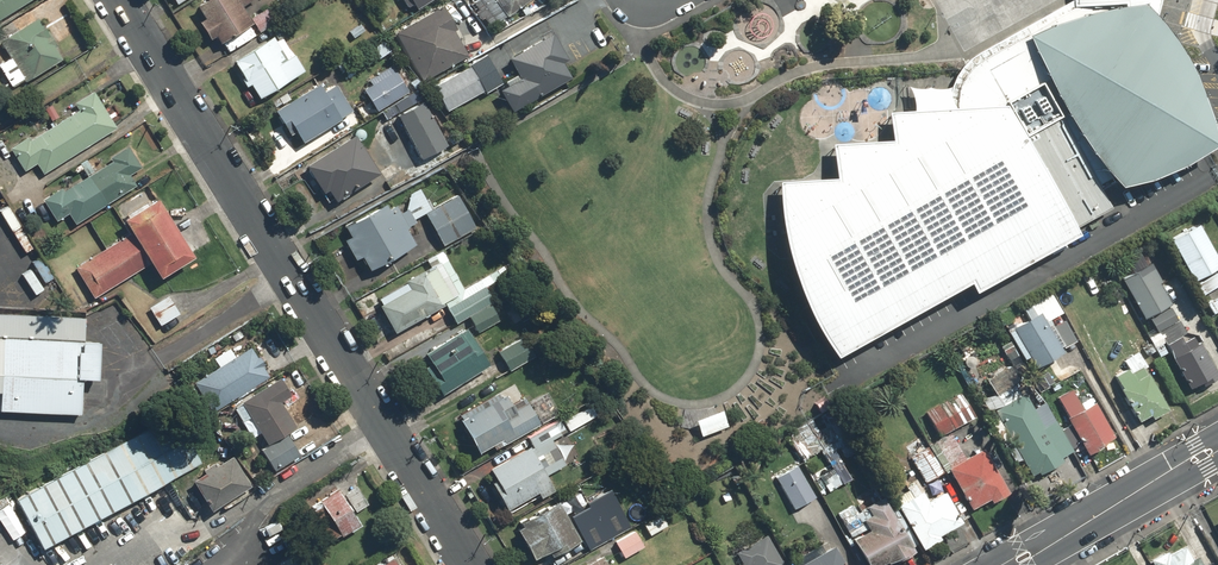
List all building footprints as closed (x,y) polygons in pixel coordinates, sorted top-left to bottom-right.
[(27,0),(0,0),(0,17),(27,0)] [(215,45),(248,23),(238,9),(251,0),(202,0),(190,8),(198,19),(193,22),(205,41),(210,37),(215,45)] [(404,10),(409,7),(412,12),(430,0),(398,0),(404,10)] [(483,25),(498,14),(500,17),(523,0),(464,0),(483,25)] [(1068,7),(1019,36),(1046,99),(1106,184),(1135,180),(1174,163),(1205,145),(1203,117),(1187,77),(1180,61),(1148,18),(1154,0),(1068,0),(1068,7)] [(438,3),(390,31),(420,82),(468,55),(438,3)] [(263,6),(246,18),(258,34),(274,21),(263,6)] [(267,30),(274,40),(293,27),(286,17),(267,30)] [(32,18),(10,32),(8,28),(0,33),(0,48),(6,58),(0,62),(0,74),(8,88),(20,81),(21,83),(58,60),(32,18)] [(502,86),(493,91),(505,112),(566,79),(558,64),(564,61),(549,34),(503,59),(512,75),(500,82),(502,86)] [(269,92),(300,71),(279,38),(274,42),(270,36),(229,63),(241,81),(238,83),(241,88),(245,86),(253,98),(249,100),(255,109),(273,98),(269,92)] [(1106,184),(1046,99),(1019,36),(995,45),(962,62),(951,73),(946,92),(944,110),(883,111),(883,140),(826,143),(827,179),(772,182),(774,242),(781,270),(790,297),(825,357),(959,284),(963,296),(1067,232),(1060,220),(1066,218),(1072,227),(1106,206),(1095,189),(1106,184)] [(368,85),(359,90),(371,112),(406,94),(392,66),(365,81),(368,85)] [(467,67),(429,89),(443,112),(481,90),(467,67)] [(288,100),(283,93),(272,100),(277,107),(269,112),(286,138),(291,135),(297,144),(346,113),(329,86),(320,92),(315,83),(288,100)] [(114,128),(90,92),(72,104),(75,109),(30,139),(27,135),(7,148),(28,178),(37,172),(40,177),(114,128)] [(413,93),(378,115),(383,123),(390,119),(418,162),(446,144),(413,93)] [(301,168),(318,195),(323,192),(330,203),(375,174),(351,137),(301,168)] [(139,169),(124,147),(107,158),(109,162),(93,172),(85,159),(72,167),(78,176),(81,173),(84,177),(60,192),(58,189),(40,201),(53,223),(64,216),(71,226),(133,186),(127,177),(139,169)] [(411,219),(431,209),(419,188),(384,207),(382,203),(339,227),(345,238),(340,241),(351,261),(356,258),(364,271),(410,246),(401,230),(413,223),(411,219)] [(455,196),(421,215),(439,247),(473,229),(455,196)] [(150,198),(116,219),(125,235),(70,269),(89,300),(145,266),(152,278),(186,257),(150,198)] [(1192,281),(1201,296),(1217,286),(1217,276),(1214,268),(1217,266),(1217,264),(1195,224),(1166,240),(1189,282),(1192,281)] [(1160,282),(1147,259),(1115,278),(1139,320),(1166,304),(1154,285),(1160,282)] [(439,303),(454,295),(435,261),(368,298),(389,334),(440,305),(439,303)] [(441,309),(451,326),(464,319),(474,335),(500,320),(480,286),(441,309)] [(1062,320),(1046,328),(1042,322),(1059,313),(1046,292),(1025,304),(1031,314),(1006,328),(1031,369),(1060,352),(1058,349),(1073,341),(1062,320)] [(1201,303),(1207,316),(1217,311),(1217,295),(1201,303)] [(177,314),(166,296),(146,308),(162,335),(176,326),(171,318),(177,314)] [(1144,339),(1157,357),(1165,352),(1186,390),(1212,376),(1191,336),(1181,341),(1177,334),(1182,331),(1166,308),(1148,321),(1155,331),(1144,339)] [(83,341),(84,316),(0,313),(0,338),(83,341)] [(426,364),(418,368),(435,397),(487,366),(463,327),(420,353),(426,364)] [(80,414),(83,341),(0,338),(0,411),(80,414)] [(516,338),(493,353),(506,373),(529,358),(516,338)] [(1015,355),(1006,340),(996,346),(1006,362),(1015,355)] [(215,368),(189,383),(207,414),(267,379),(248,346),(231,356),(227,349),(209,359),(215,368)] [(1126,367),(1110,376),(1118,388),(1115,390),(1135,422),(1145,416),(1148,421),(1165,411),(1138,365),(1128,371),(1126,367)] [(983,380),(991,395),(1010,384),(1002,369),(983,380)] [(262,447),(282,433),(293,426),(279,404),(290,396),(278,377),(228,410),(252,446),(258,442),(262,447)] [(1011,447),(1005,451),(1012,464),(1018,460),(1028,477),(1076,450),(1063,427),(1059,429),(1042,400),(1030,407),(1021,390),(1016,393),(1012,386),(993,396),(997,404),(989,408),(994,416),(987,420),(1002,447),(1009,443),(1011,447)] [(1063,419),(1083,455),(1112,439),(1091,402),(1080,408),(1068,388),(1053,397),(1065,417),(1063,419)] [(524,401),(537,426),(559,414),(545,390),(524,401)] [(537,426),(524,401),(521,396),(508,403),(504,395),(498,399),(495,394),(453,417),(473,454),(488,446),(491,451),(537,426)] [(923,413),(935,438),(972,420),(959,395),(923,413)] [(558,422),(564,433),(595,417),(589,406),(558,422)] [(41,549),(198,461),(170,410),(12,498),(41,549)] [(718,410),(691,420),(698,437),(724,427),(718,410)] [(827,410),(784,437),(799,462),(817,451),(822,459),(835,451),(842,462),(855,455),(827,410)] [(564,433),(558,422),(557,419),(523,438),(528,447),(484,470),(490,480),(486,482),(502,511),(532,495),(535,499),(550,491),(542,477),(563,466),(550,441),(564,433)] [(282,433),(262,447),(257,450),(272,473),(298,456),(282,433)] [(943,470),(968,511),(986,500),(988,505),(1007,493),(979,448),(943,470)] [(940,472),(926,449),(908,460),(922,483),(940,472)] [(206,510),(248,486),(231,457),(189,480),(206,510)] [(794,463),(771,477),(791,510),(814,497),(794,463)] [(315,503),(307,508),(328,542),(357,525),(350,515),(367,505),(350,478),(314,500),(315,503)] [(934,537),(959,524),(941,490),(923,500),(914,483),(897,492),(902,502),(894,506),(918,550),(936,540),(934,537)] [(567,490),(558,495),(569,514),(565,516),(588,552),(627,528),(603,488),(576,504),(567,490)] [(279,508),(285,518),(306,506),(306,505),(300,496),(279,508)] [(555,501),(515,522),(517,526),(510,530),(529,564),(533,564),(576,542),(555,501)] [(869,508),(867,502),(859,506),(862,511),(855,515),(852,508),(835,517),(858,564),(878,564),(914,547),(896,511),(887,516),(881,502),(869,508)] [(659,516),(640,527),(646,538),(665,527),(659,516)] [(633,531),(610,543),(619,560),(642,547),(633,531)] [(764,535),(731,554),(737,564),(782,564),(764,535)] [(1188,541),(1148,564),(1149,564),(1202,564),(1188,541)] [(791,559),(794,564),(842,564),(831,545),(821,550),(818,544),(791,559)] [(389,555),(373,564),(396,564),(389,555)] [(294,556),(276,564),(298,564),(294,556)] [(598,557),(583,564),(602,564),(598,557)]
